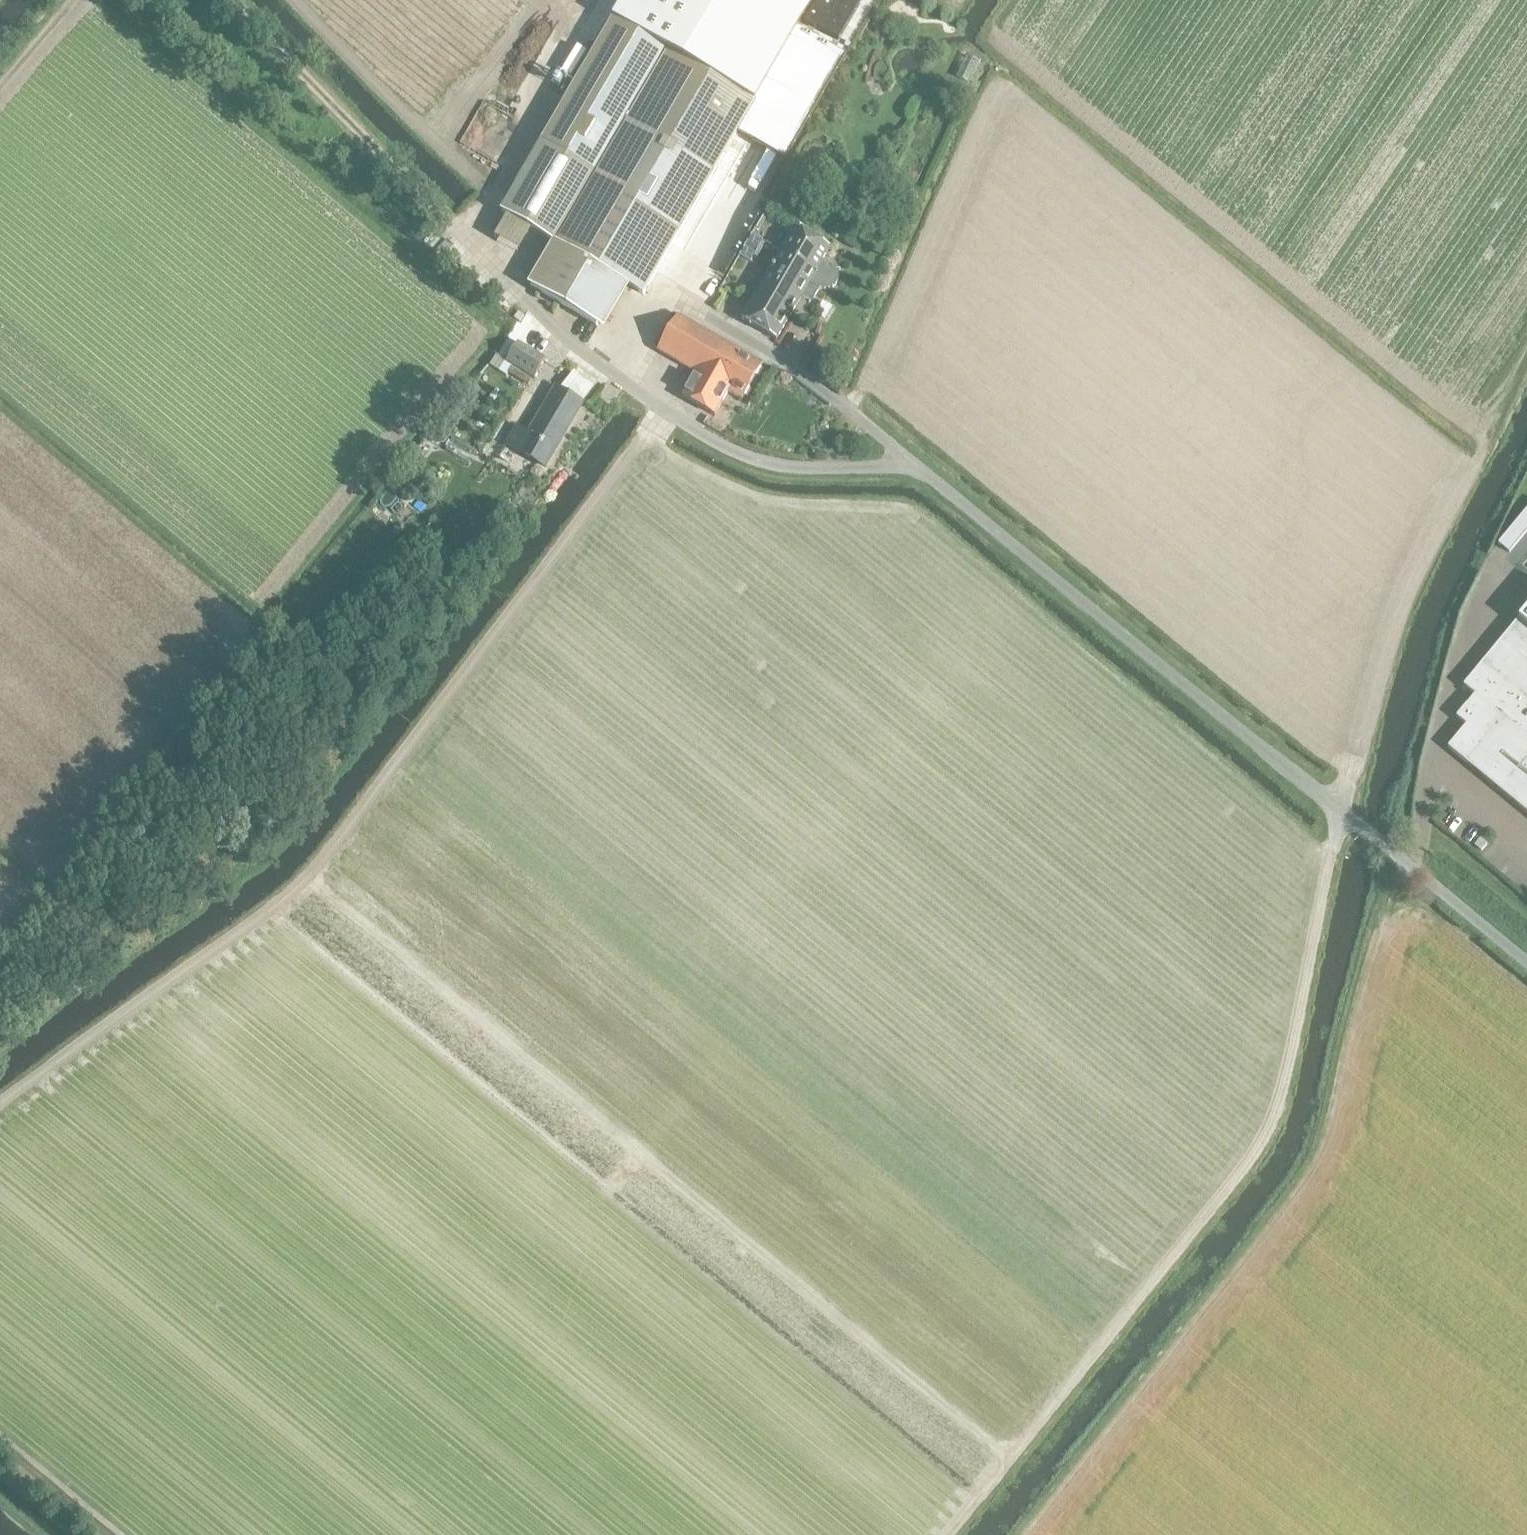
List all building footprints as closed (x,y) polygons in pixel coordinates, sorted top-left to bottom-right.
[(847,57),(798,28),(815,0),(625,0),(613,20),(755,103),(738,133),(785,161),(847,57)] [(509,215),(495,237),(520,252),(533,229),(553,240),(544,256),(547,258),(531,287),(597,325),(622,282),(643,294),(737,132),(754,103),(667,52),(613,21),(502,211),(509,215)] [(737,253),(752,261),(764,239),(750,231),(765,206),(731,186),(676,278),(711,299),(737,253)] [(792,223),(763,275),(740,315),(775,336),(802,289),(812,295),(819,284),(820,285),(822,286),(824,286),(826,286),(828,285),(829,285),(831,284),(832,283),(834,281),(835,279),(835,278),(836,276),(836,274),(835,272),(835,270),(834,269),(833,267),(832,266),(830,265),(820,259),(828,245),(792,223)] [(738,394),(758,361),(674,311),(654,345),(692,368),(678,392),(710,410),(724,386),(738,394)] [(507,362),(535,379),(547,359),(519,343),(507,362)] [(582,400),(554,385),(529,431),(517,424),(507,444),(547,465),(582,400)] [(1498,544),(1509,553),(1526,531),(1526,509),(1498,544)] [(1448,747),(1449,747),(1472,767),(1481,774),(1494,785),(1498,788),(1511,799),(1515,802),(1526,812),(1526,609),(1464,686),(1475,695),(1467,705),(1467,704),(1456,717),(1466,725),(1448,747)]
